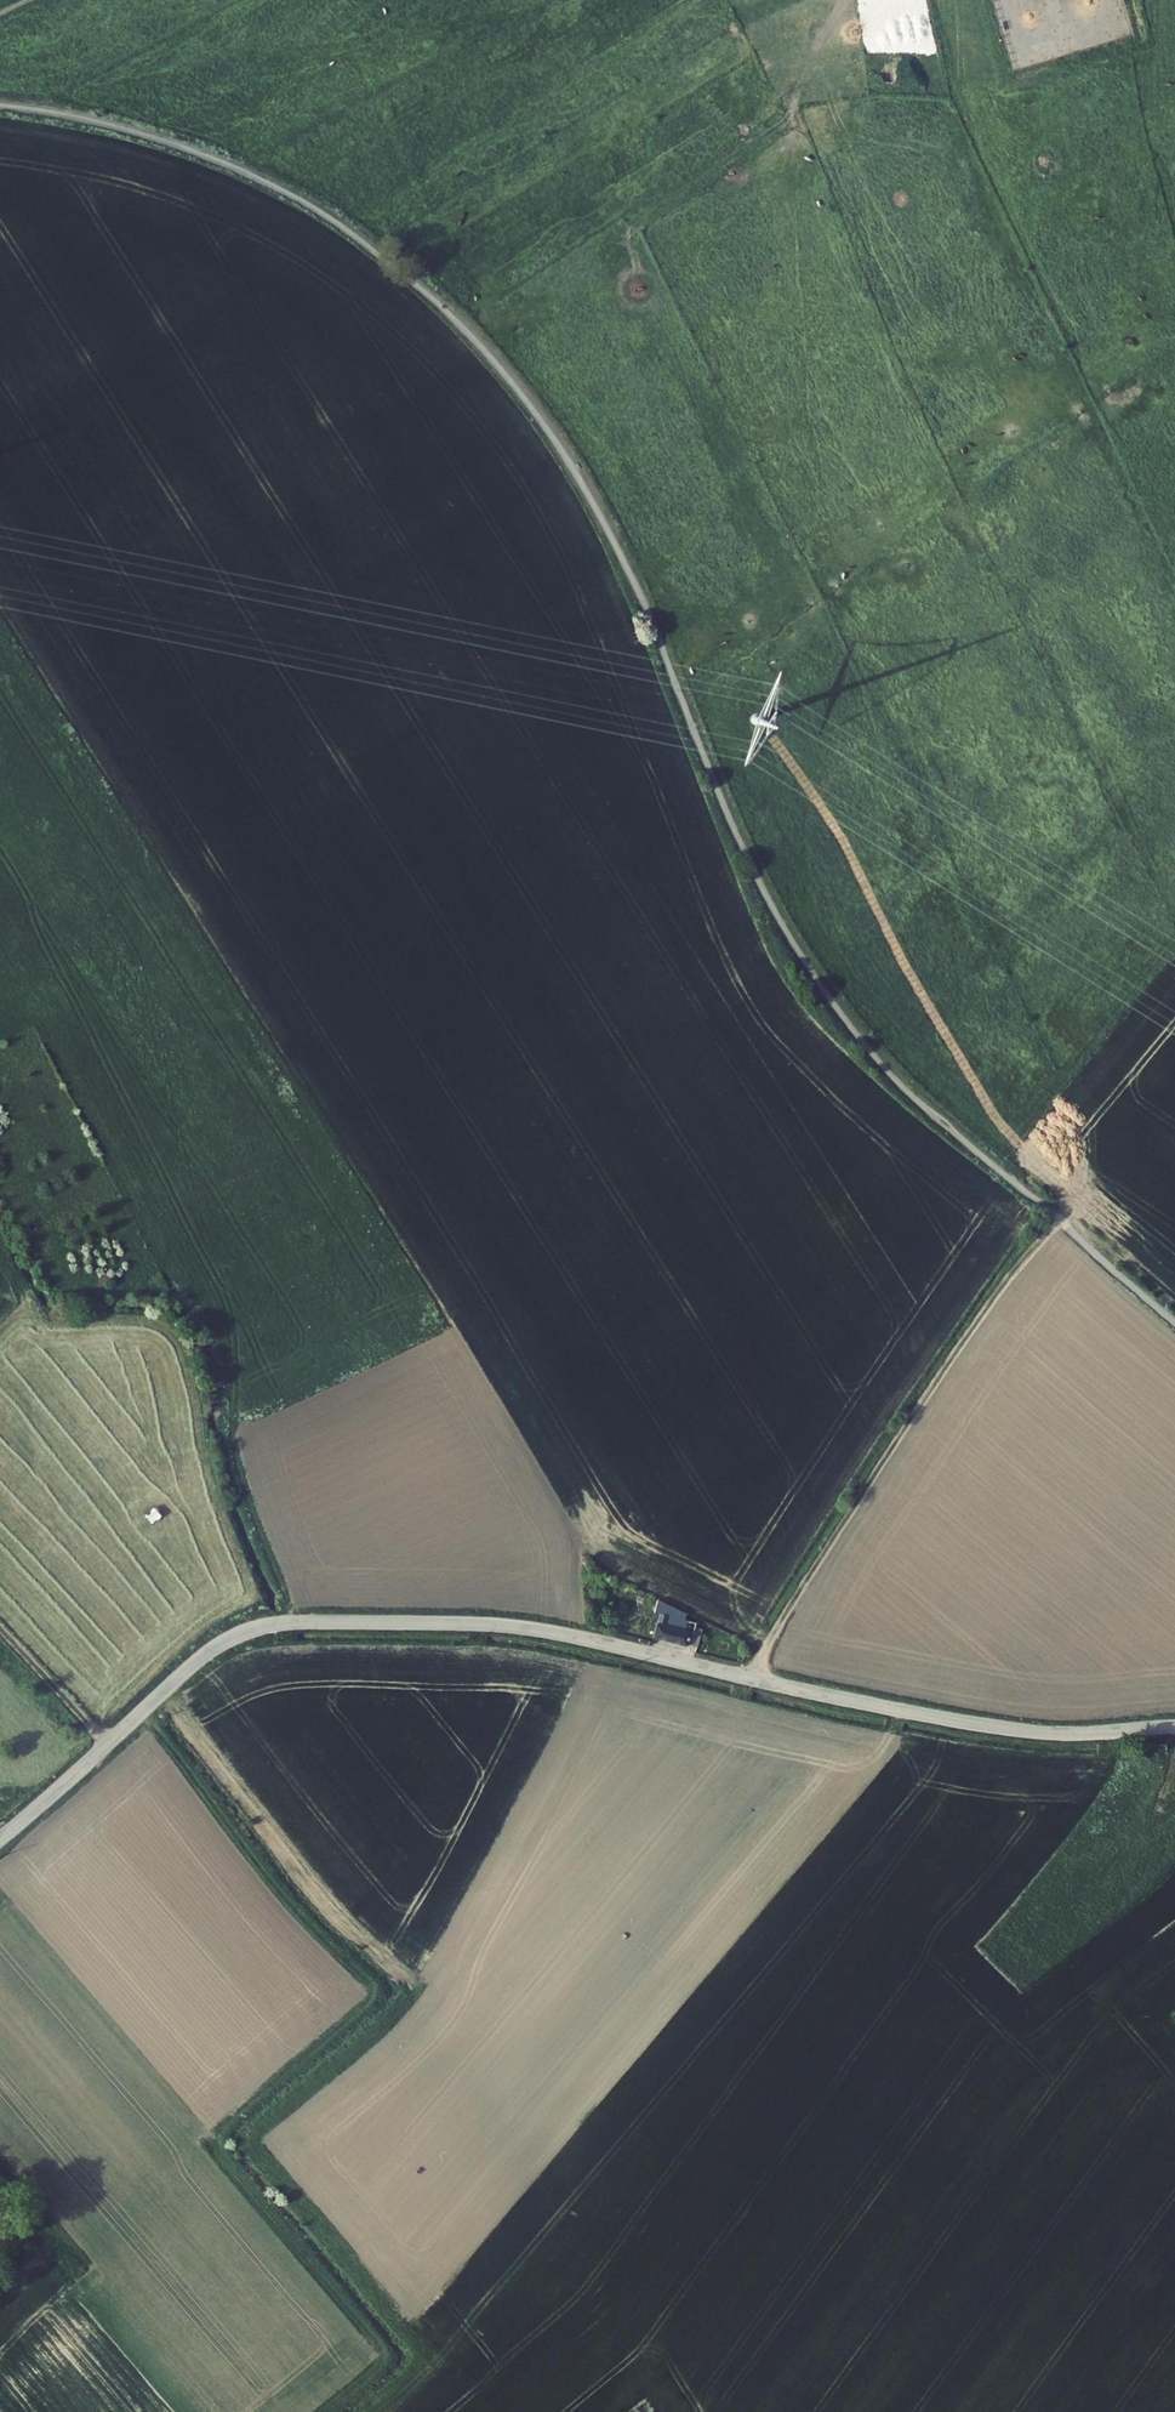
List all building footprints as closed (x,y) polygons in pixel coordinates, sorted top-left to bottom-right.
[(653,1634),(692,1644),(695,1630),(667,1623),(669,1613),(686,1618),(687,1612),(662,1600),(653,1634)]
